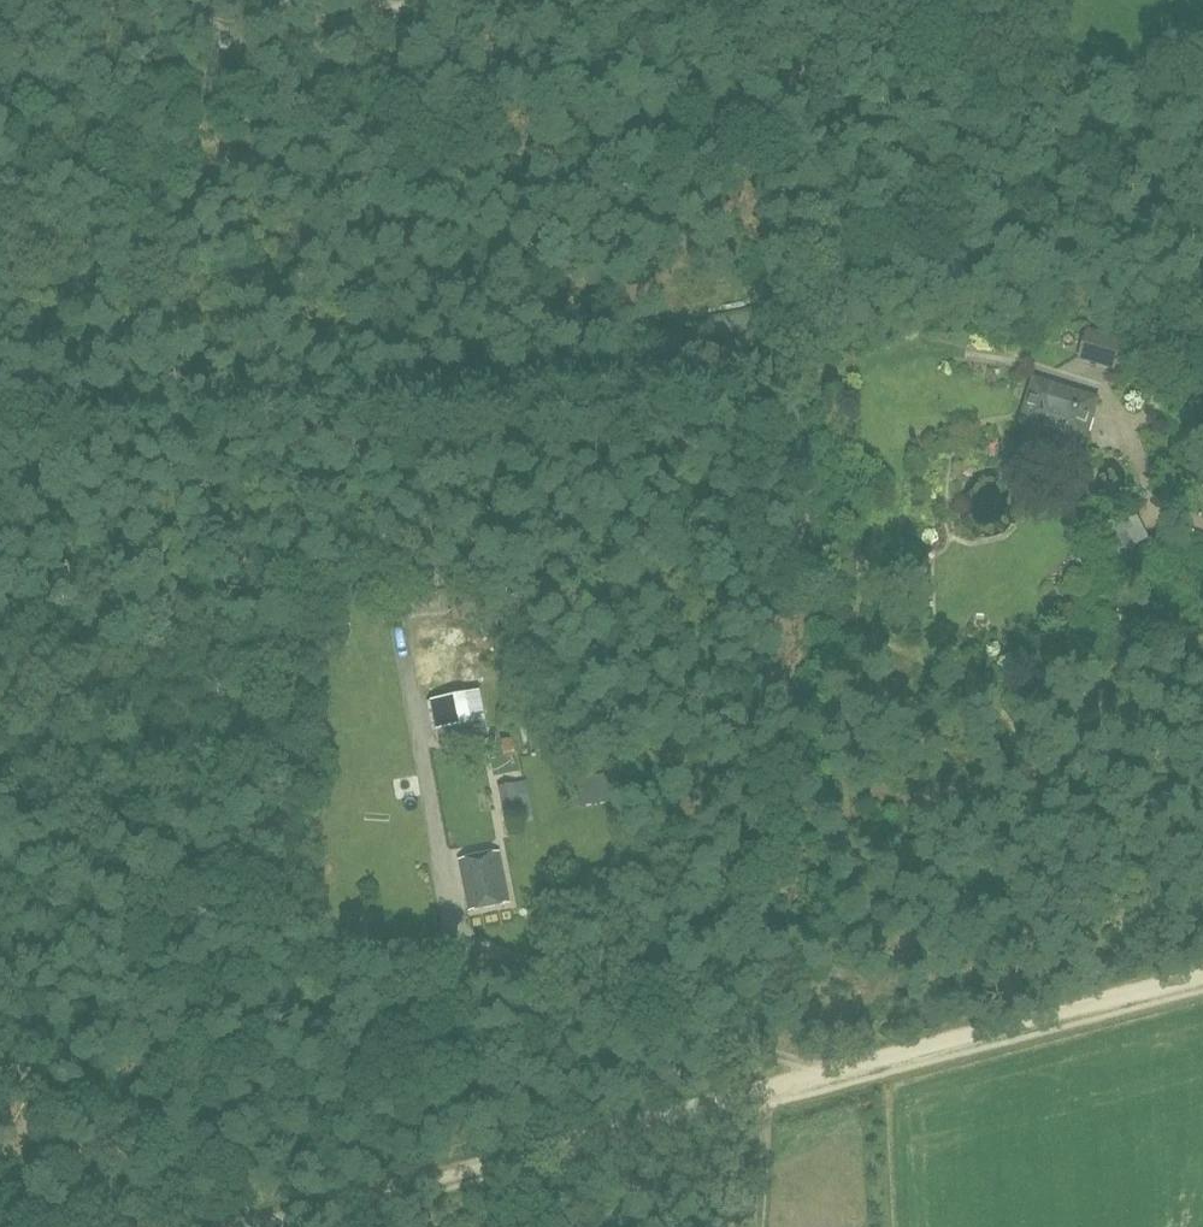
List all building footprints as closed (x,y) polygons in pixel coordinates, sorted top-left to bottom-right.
[(1113,369),(1115,362),(1122,338),(1088,327),(1080,353),(1078,359),(1113,369)] [(1083,438),(1096,397),(1059,386),(1060,383),(1036,376),(1022,419),(1083,438)] [(480,691),(431,701),(437,730),(485,721),(480,691)] [(515,785),(498,788),(505,823),(522,819),(515,785)] [(468,910),(509,902),(499,850),(458,858),(468,910)]
